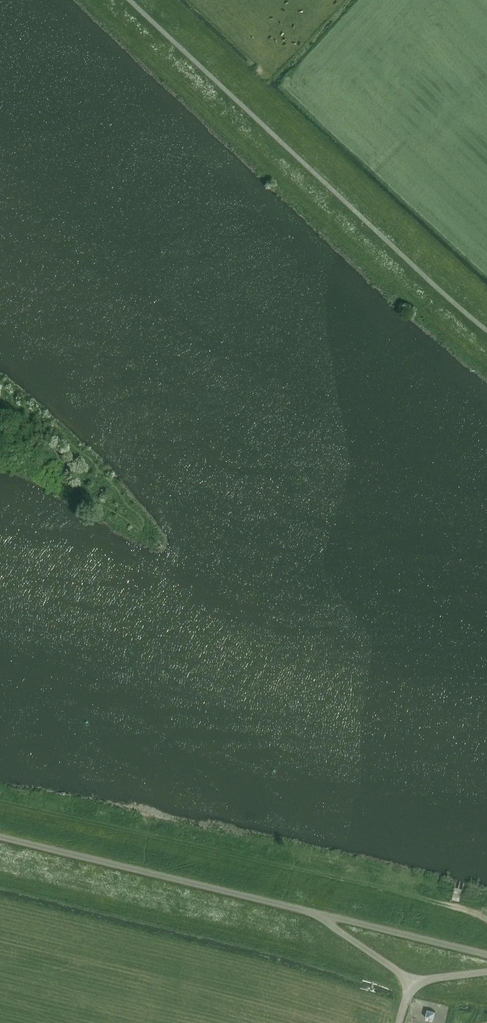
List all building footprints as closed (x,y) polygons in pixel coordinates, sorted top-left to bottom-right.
[(395,990),(396,985),(381,981),(380,986),(395,990)] [(427,1010),(425,1017),(434,1019),(435,1012),(427,1010)]
